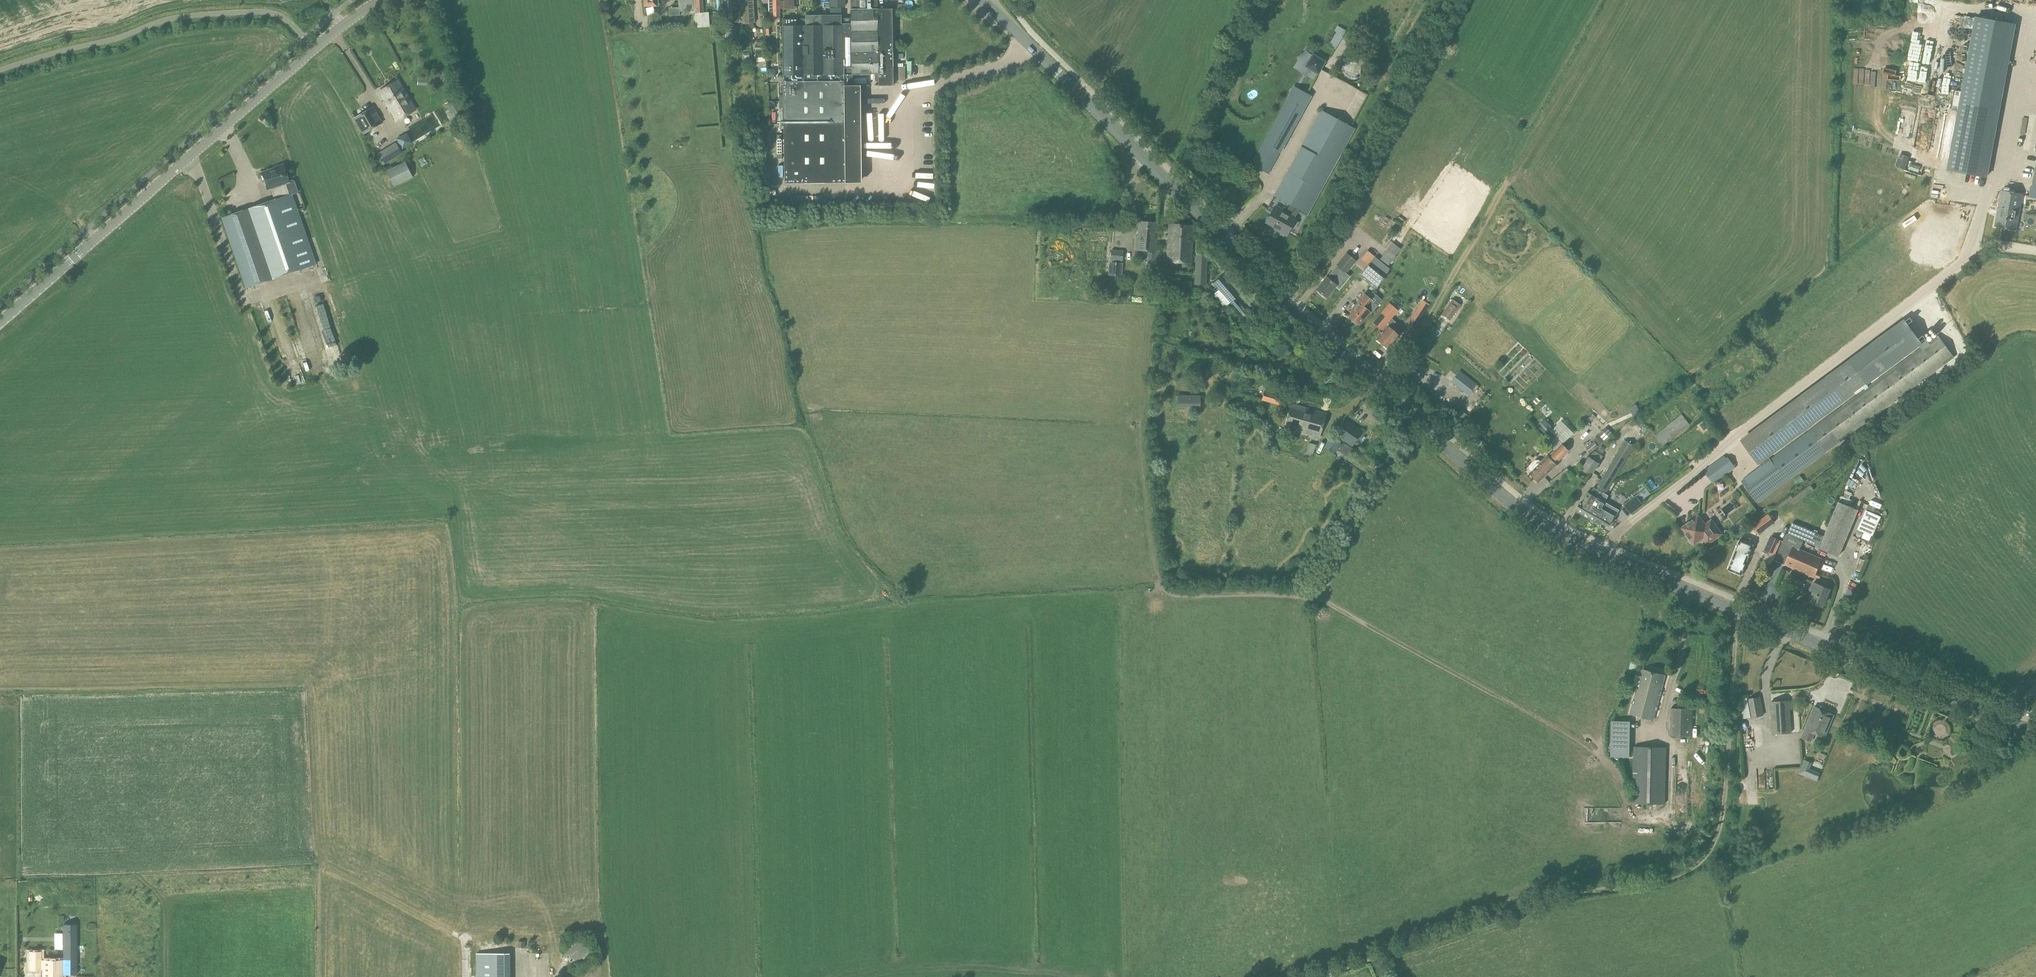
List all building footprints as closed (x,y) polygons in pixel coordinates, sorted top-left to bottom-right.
[(692,0),(678,0),(679,12),(693,11),(692,0)] [(750,33),(749,23),(748,2),(748,0),(741,0),(744,34),(750,33)] [(851,9),(852,24),(849,24),(844,24),(841,24),(841,15),(805,16),(805,19),(782,19),(783,26),(782,26),(784,184),(859,184),(858,79),(844,79),(844,75),(875,74),(875,80),(878,80),(878,86),(893,85),(893,9),(878,10),(878,0),(851,0),(851,9)] [(785,8),(794,8),(794,0),(785,0),(785,8)] [(838,8),(842,8),(846,6),(845,0),(830,0),(830,2),(830,7),(830,9),(838,9),(838,8)] [(703,3),(695,4),(696,13),(703,12),(703,3)] [(1987,177),(2015,25),(1976,18),(1948,169),(1987,177)] [(737,29),(726,29),(727,43),(738,42),(737,29)] [(447,79),(442,71),(430,78),(435,87),(447,79)] [(399,80),(379,91),(397,121),(416,109),(399,80)] [(1903,100),(1918,102),(1920,85),(1905,84),(1903,100)] [(1269,174),(1312,96),(1294,86),(1251,164),(1269,174)] [(1940,106),(1941,101),(1935,100),(1935,97),(1919,95),(1919,103),(1940,106)] [(456,97),(446,104),(449,109),(459,102),(456,97)] [(382,123),(373,107),(354,118),(363,134),(382,123)] [(1354,128),(1321,110),(1274,196),(1291,205),(1286,213),(1274,207),(1266,222),(1279,230),(1279,231),(1286,236),(1296,218),(1296,217),(1300,209),(1307,214),(1354,128)] [(413,143),(407,132),(396,138),(402,150),(413,143)] [(396,142),(375,154),(383,166),(403,153),(396,142)] [(1845,148),(1842,159),(1850,161),(1853,150),(1845,148)] [(1908,160),(1898,157),(1895,166),(1905,169),(1908,160)] [(387,171),(394,186),(412,177),(405,162),(387,171)] [(275,200),(235,213),(223,217),(247,288),(260,284),(316,264),(292,194),(297,193),(298,191),(295,181),(293,180),(289,181),(283,164),(275,167),(276,168),(263,172),(268,189),(271,188),(275,200)] [(2001,190),(1995,226),(2017,230),(2023,194),(2001,190)] [(1156,223),(1139,221),(1138,237),(1136,237),(1135,249),(1156,251),(1157,238),(1155,238),(1156,223)] [(1193,226),(1169,224),(1166,261),(1190,262),(1193,226)] [(1388,249),(1381,259),(1388,265),(1395,256),(1396,255),(1400,249),(1399,248),(1393,243),(1388,249)] [(1123,260),(1123,252),(1112,251),(1111,259),(1123,260)] [(1368,251),(1361,259),(1362,260),(1367,265),(1372,260),(1374,257),(1368,251)] [(1205,253),(1195,253),(1192,283),(1202,283),(1205,253)] [(1317,289),(1326,297),(1336,286),(1339,289),(1349,277),(1346,274),(1356,261),(1347,254),(1336,266),(1338,267),(1334,272),(1332,271),(1327,277),(1317,289)] [(1389,269),(1375,258),(1360,276),(1375,289),(1385,277),(1389,269)] [(1123,263),(1110,262),(1109,276),(1122,276),(1123,263)] [(1240,294),(1223,275),(1214,284),(1230,302),(1240,294)] [(1349,316),(1359,324),(1369,312),(1371,314),(1378,306),(1365,294),(1352,309),(1353,311),(1349,316)] [(1442,314),(1450,320),(1458,308),(1454,305),(1456,302),(1452,300),(1450,303),(1442,314)] [(1389,303),(1373,322),(1382,330),(1383,329),(1384,330),(1376,339),(1388,349),(1399,336),(1393,330),(1395,328),(1394,327),(1396,324),(1395,323),(1395,322),(1392,319),(1398,310),(1389,303)] [(1414,328),(1427,307),(1421,304),(1408,324),(1414,328)] [(1235,314),(1231,319),(1241,326),(1245,322),(1235,314)] [(1922,349),(1823,422),(1838,442),(1954,357),(1950,352),(1939,336),(1929,343),(1923,335),(1919,338),(1908,324),(1913,321),(1910,317),(1905,321),(1905,320),(1840,368),(1857,391),(1920,346),(1922,349)] [(1840,368),(1742,440),(1762,467),(1742,481),(1757,502),(1838,442),(1823,422),(1771,460),(1768,457),(1857,391),(1840,368)] [(1468,394),(1476,384),(1460,371),(1452,382),(1468,394)] [(1264,391),(1262,400),(1271,402),(1284,406),(1286,397),(1274,394),(1273,394),(1264,391)] [(1179,395),(1179,406),(1205,406),(1205,402),(1200,402),(1200,400),(1195,400),(1195,395),(1179,395)] [(1291,404),(1284,427),(1320,437),(1326,413),(1291,404)] [(1461,409),(1457,414),(1462,419),(1466,414),(1461,409)] [(1656,435),(1663,445),(1690,424),(1682,414),(1656,435)] [(1346,419),(1335,434),(1351,445),(1361,430),(1346,419)] [(1531,473),(1532,474),(1532,476),(1534,478),(1536,478),(1539,481),(1557,464),(1556,463),(1570,450),(1563,443),(1569,437),(1563,431),(1549,444),(1555,450),(1542,463),(1540,460),(1535,460),(1530,465),(1530,469),(1533,472),(1531,473)] [(1625,440),(1612,462),(1622,467),(1635,445),(1625,440)] [(1842,452),(1846,456),(1857,446),(1853,442),(1842,452)] [(1313,454),(1316,445),(1309,443),(1306,452),(1313,454)] [(1338,452),(1349,457),(1354,449),(1344,443),(1338,452)] [(1590,456),(1584,466),(1585,467),(1592,471),(1593,472),(1599,462),(1598,461),(1591,457),(1590,456)] [(1724,456),(1704,471),(1714,484),(1733,469),(1724,456)] [(1604,476),(1613,481),(1622,467),(1612,462),(1604,476)] [(1596,488),(1594,487),(1586,502),(1583,500),(1577,510),(1591,519),(1595,511),(1591,509),(1597,498),(1596,497),(1600,490),(1606,494),(1613,481),(1604,476),(1596,488)] [(1814,489),(1811,485),(1802,492),(1806,496),(1814,489)] [(1615,517),(1608,513),(1601,508),(1608,495),(1606,494),(1600,490),(1596,497),(1597,498),(1591,509),(1595,511),(1591,519),(1602,525),(1603,522),(1610,526),(1615,517)] [(1636,496),(1625,505),(1631,513),(1642,504),(1636,496)] [(1858,510),(1839,502),(1819,548),(1839,556),(1858,510)] [(1872,534),(1880,517),(1867,512),(1859,528),(1872,534)] [(1775,522),(1769,514),(1753,526),(1758,534),(1775,522)] [(1705,525),(1699,516),(1690,522),(1691,523),(1690,527),(1684,531),(1690,538),(1689,540),(1691,543),(1693,543),(1694,545),(1701,539),(1706,546),(1722,534),(1712,520),(1705,525)] [(1743,528),(1749,524),(1746,519),(1740,523),(1743,528)] [(1814,577),(1821,559),(1799,550),(1804,539),(1787,532),(1776,560),(1814,577)] [(1728,570),(1742,575),(1753,546),(1739,541),(1728,570)] [(1810,601),(1823,606),(1830,589),(1828,588),(1830,583),(1822,580),(1820,585),(1813,582),(1810,589),(1814,591),(1810,601)] [(1638,686),(1631,714),(1653,720),(1665,675),(1643,669),(1641,675),(1636,674),(1633,685),(1638,686)] [(1749,699),(1748,699),(1751,717),(1764,714),(1761,697),(1749,699)] [(1771,701),(1773,734),(1792,732),(1790,701),(1771,701)] [(1834,715),(1814,707),(1802,737),(1811,741),(1815,733),(1825,737),(1834,715)] [(1693,708),(1671,708),(1670,735),(1692,736),(1693,708)] [(1667,747),(1634,746),(1632,803),(1666,804),(1667,747)] [(29,970),(41,970),(41,976),(63,976),(63,974),(77,974),(77,925),(63,925),(63,960),(41,960),(30,960),(29,960),(29,970)] [(510,953),(477,954),(477,976),(510,976),(510,953)]
